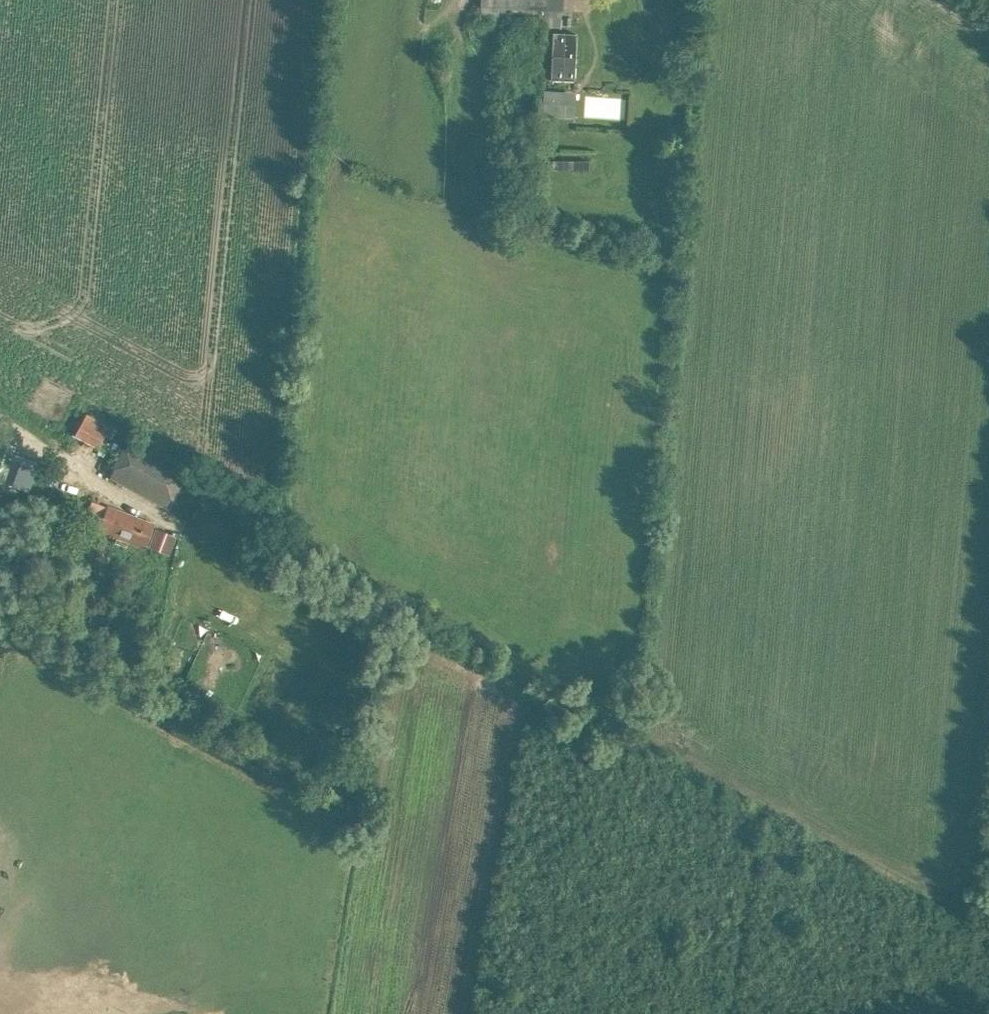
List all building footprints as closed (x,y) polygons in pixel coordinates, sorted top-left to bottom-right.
[(573,117),(574,91),(544,90),(543,116),(573,117)] [(71,435),(97,447),(108,422),(83,411),(71,435)] [(130,440),(110,479),(167,508),(187,470),(130,440)] [(39,464),(22,458),(13,486),(30,491),(39,464)] [(92,503),(84,524),(100,530),(99,533),(107,536),(146,550),(155,524),(116,510),(115,512),(108,509),(92,503)] [(156,529),(149,547),(168,554),(175,536),(156,529)] [(103,565),(107,563),(108,563),(112,557),(113,552),(113,550),(111,545),(109,543),(104,540),(100,539),(92,541),(88,546),(86,551),(87,555),(89,560),(96,565),(99,566),(103,565)]
